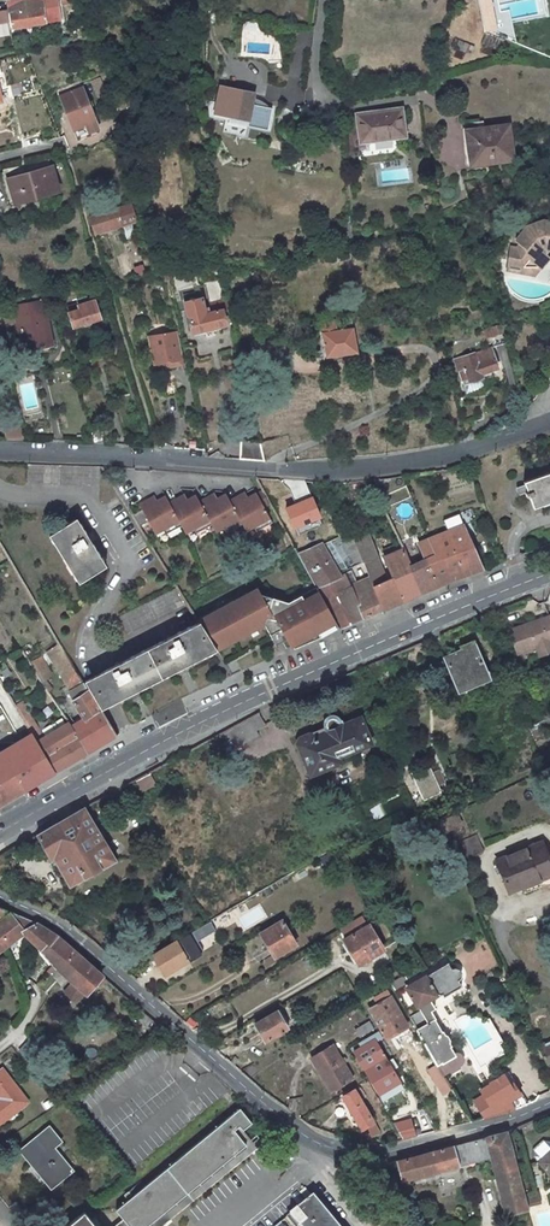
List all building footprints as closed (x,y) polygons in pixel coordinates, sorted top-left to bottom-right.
[(11,26),(59,17),(55,0),(7,0),(11,26)] [(482,33),(494,32),(491,0),(478,0),(482,33)] [(508,13),(493,17),(498,38),(514,34),(508,13)] [(499,53),(504,41),(486,34),(481,45),(499,53)] [(458,39),(455,48),(469,53),(472,45),(458,39)] [(91,80),(96,94),(107,91),(102,76),(91,80)] [(79,85),(59,93),(60,96),(80,87),(79,85)] [(251,92),(219,86),(213,112),(226,114),(246,118),(245,125),(261,128),(265,128),(270,106),(264,105),(249,102),(251,92)] [(94,120),(80,87),(60,96),(73,128),(78,139),(98,131),(94,120)] [(355,115),(362,156),(390,152),(397,144),(396,137),(403,136),(399,109),(355,115)] [(225,121),(245,125),(246,118),(226,114),(225,121)] [(507,124),(465,130),(469,158),(496,155),(496,159),(512,157),(507,124)] [(50,166),(8,177),(15,203),(57,192),(50,166)] [(88,218),(93,233),(135,220),(130,204),(88,218)] [(545,217),(526,224),(525,226),(516,238),(521,243),(519,246),(512,245),(509,262),(525,264),(533,257),(542,264),(549,255),(546,252),(549,247),(549,218),(545,217)] [(533,257),(525,264),(509,262),(508,268),(535,273),(542,264),(533,257)] [(143,265),(135,267),(137,276),(146,274),(143,265)] [(199,293),(183,297),(184,302),(200,298),(199,293)] [(71,326),(98,318),(93,300),(86,301),(85,296),(74,299),(76,304),(65,306),(71,326)] [(202,309),(200,298),(184,302),(190,331),(224,324),(221,310),(229,308),(226,298),(205,303),(206,308),(202,309)] [(25,354),(54,348),(46,312),(45,312),(42,299),(17,304),(20,317),(17,318),(25,354)] [(499,323),(483,329),(488,345),(505,339),(499,323)] [(173,330),(146,336),(152,362),(163,360),(165,366),(179,363),(173,330)] [(353,330),(322,334),(325,355),(356,351),(353,330)] [(452,358),(460,380),(466,377),(467,380),(481,374),(480,371),(496,365),(488,345),(452,358)] [(172,372),(160,374),(163,394),(175,392),(172,372)] [(87,426),(92,442),(103,439),(99,423),(87,426)] [(19,424),(0,424),(3,438),(22,438),(19,424)] [(258,440),(237,438),(237,459),(263,460),(258,440)] [(527,478),(531,488),(528,489),(530,493),(532,492),(536,504),(549,499),(549,470),(527,478)] [(522,491),(528,489),(531,488),(528,481),(520,484),(522,491)] [(262,491),(256,494),(273,526),(279,523),(262,491)] [(238,497),(230,502),(243,527),(247,534),(255,529),(258,535),(273,526),(256,494),(247,499),(241,503),(238,497)] [(244,494),(238,497),(241,503),(247,499),(244,494)] [(208,498),(200,503),(212,527),(216,533),(224,529),(227,536),(243,527),(230,502),(226,495),(217,500),(211,504),(208,498)] [(214,495),(208,498),(211,504),(217,500),(214,495)] [(292,534),(320,521),(309,495),(280,508),(292,534)] [(178,499),(169,504),(182,528),(186,534),(194,530),(197,535),(212,527),(200,503),(196,496),(187,501),(180,505),(178,499)] [(184,496),(178,499),(180,505),(187,501),(184,496)] [(155,498),(140,506),(142,512),(157,504),(155,498)] [(157,504),(142,512),(155,535),(163,531),(166,536),(182,528),(169,504),(166,499),(157,504)] [(76,520),(49,536),(78,583),(105,567),(88,540),(93,537),(90,533),(85,536),(76,520)] [(428,540),(446,582),(482,570),(479,562),(463,525),(428,540)] [(284,531),(279,533),(284,543),(289,540),(284,531)] [(362,561),(377,558),(366,534),(353,538),(362,561)] [(337,574),(362,561),(353,538),(341,540),(339,537),(322,545),(321,544),(299,554),(324,599),(358,583),(351,569),(338,576),(337,574)] [(418,543),(424,559),(413,564),(410,555),(415,553),(412,546),(403,550),(420,593),(446,582),(428,540),(418,543)] [(403,550),(400,543),(392,546),(394,552),(383,557),(391,577),(386,579),(377,558),(362,561),(369,578),(382,609),(420,593),(403,550)] [(382,609),(369,578),(358,583),(324,599),(340,627),(382,609)] [(257,588),(197,619),(200,623),(217,650),(264,625),(269,635),(276,632),(282,643),(287,641),(291,649),(339,628),(315,587),(287,601),(261,594),(257,588)] [(124,629),(127,634),(187,603),(184,598),(177,588),(118,618),(124,629)] [(509,627),(518,652),(537,646),(539,654),(549,650),(549,618),(549,615),(509,627)] [(151,683),(170,673),(169,670),(203,653),(204,656),(217,650),(200,623),(82,682),(83,684),(99,710),(116,701),(114,697),(149,680),(151,683)] [(462,650),(445,657),(458,688),(469,683),(468,680),(485,673),(473,642),(461,647),(462,650)] [(59,644),(47,652),(64,680),(70,688),(82,681),(59,644)] [(51,672),(41,656),(30,663),(45,688),(50,684),(47,679),(51,672)] [(371,675),(388,668),(394,665),(390,656),(367,665),(371,675)] [(373,681),(391,674),(388,668),(371,675),(373,681)] [(83,719),(70,727),(86,753),(115,735),(99,710),(83,684),(70,693),(73,702),(83,719)] [(46,688),(40,691),(43,696),(49,693),(46,688)] [(61,712),(66,708),(57,693),(53,695),(57,700),(54,702),(61,712)] [(30,718),(21,703),(14,707),(24,722),(30,718)] [(297,744),(310,776),(341,764),(340,760),(349,757),(348,753),(370,744),(367,736),(370,735),(363,719),(360,720),(359,718),(340,726),(339,722),(338,722),(337,720),(336,719),(334,718),(333,718),(329,718),(327,719),(325,721),(325,724),(326,727),(313,732),(309,730),(303,733),(305,736),(299,738),(297,744)] [(70,727),(68,724),(44,738),(39,729),(31,733),(31,734),(45,758),(54,772),(86,753),(70,727)] [(0,753),(0,784),(14,776),(23,791),(37,783),(54,772),(31,734),(0,753)] [(441,792),(428,764),(410,772),(423,801),(441,792)] [(138,793),(167,777),(160,766),(132,781),(138,793)] [(440,787),(445,785),(438,769),(433,771),(440,787)] [(23,791),(14,776),(0,784),(0,805),(23,791)] [(69,886),(115,860),(84,808),(33,837),(38,845),(41,843),(50,859),(53,858),(69,886)] [(459,823),(455,814),(438,822),(442,831),(459,823)] [(461,861),(482,853),(475,836),(454,845),(461,861)] [(541,843),(497,863),(509,892),(521,888),(539,881),(539,880),(549,875),(549,866),(541,843)] [(2,855),(0,856),(0,873),(10,868),(2,855)] [(274,956),(296,943),(281,920),(260,933),(274,956)] [(345,939),(359,963),(384,949),(370,925),(368,925),(366,921),(352,929),(354,934),(345,939)] [(191,931),(152,954),(165,974),(203,950),(191,931)] [(373,959),(378,968),(389,962),(384,952),(373,959)] [(451,969),(448,964),(412,983),(416,990),(408,995),(419,1011),(410,1017),(418,1030),(434,1021),(436,1020),(430,1011),(434,1009),(428,998),(434,995),(434,993),(435,993),(436,995),(442,996),(443,998),(461,987),(458,981),(459,979),(460,977),(460,975),(459,973),(458,971),(456,969),(455,969),(451,969)] [(394,989),(397,987),(407,981),(404,975),(390,983),(394,989)] [(396,1041),(413,1031),(387,990),(375,997),(378,1003),(370,1008),(381,1026),(386,1023),(396,1041)] [(280,1008),(254,1023),(264,1040),(287,1028),(286,1025),(288,1024),(280,1008)] [(418,1030),(418,1031),(437,1065),(443,1075),(461,1064),(463,1062),(464,1060),(464,1058),(463,1056),(462,1055),(460,1054),(458,1054),(455,1054),(450,1046),(451,1046),(444,1033),(442,1034),(434,1021),(418,1030)] [(373,1029),(369,1022),(354,1030),(358,1038),(373,1029)] [(376,1041),(383,1037),(379,1030),(372,1035),(376,1041)] [(380,1070),(389,1065),(372,1035),(358,1043),(361,1048),(355,1052),(365,1070),(376,1064),(380,1070)] [(549,1065),(549,1043),(540,1047),(548,1066),(549,1065)] [(330,1091),(351,1078),(333,1045),(315,1056),(321,1065),(316,1067),(330,1091)] [(321,1065),(315,1056),(311,1058),(316,1067),(321,1065)] [(430,1069),(444,1093),(451,1089),(443,1075),(437,1065),(430,1069)] [(28,1100),(3,1068),(0,1070),(0,1121),(28,1100)] [(526,1104),(512,1083),(499,1092),(487,1099),(496,1115),(508,1112),(526,1104)] [(342,1096),(367,1137),(379,1131),(363,1104),(365,1102),(362,1097),(364,1096),(359,1088),(354,1091),(353,1090),(342,1096)] [(244,1143),(234,1129),(239,1124),(243,1129),(251,1122),(240,1108),(115,1209),(122,1219),(113,1225),(143,1225),(244,1143)] [(251,1122),(243,1129),(239,1124),(234,1129),(244,1143),(143,1225),(161,1225),(266,1141),(251,1122)] [(436,1131),(432,1122),(418,1126),(423,1134),(436,1131)] [(399,1123),(395,1125),(395,1126),(399,1133),(403,1130),(399,1123)] [(61,1140),(49,1126),(21,1149),(32,1163),(35,1161),(55,1185),(73,1170),(67,1162),(65,1163),(52,1148),(61,1140)] [(403,1140),(414,1137),(410,1130),(399,1133),(403,1140)] [(505,1214),(527,1208),(524,1195),(505,1132),(502,1133),(395,1161),(401,1181),(490,1157),(505,1214)] [(291,1196),(299,1205),(310,1195),(302,1187),(291,1196)] [(527,1208),(540,1204),(536,1192),(524,1195),(527,1208)] [(312,1199),(278,1225),(335,1225),(312,1199)] [(83,1211),(69,1222),(58,1207),(49,1215),(58,1225),(96,1225),(83,1211)]
